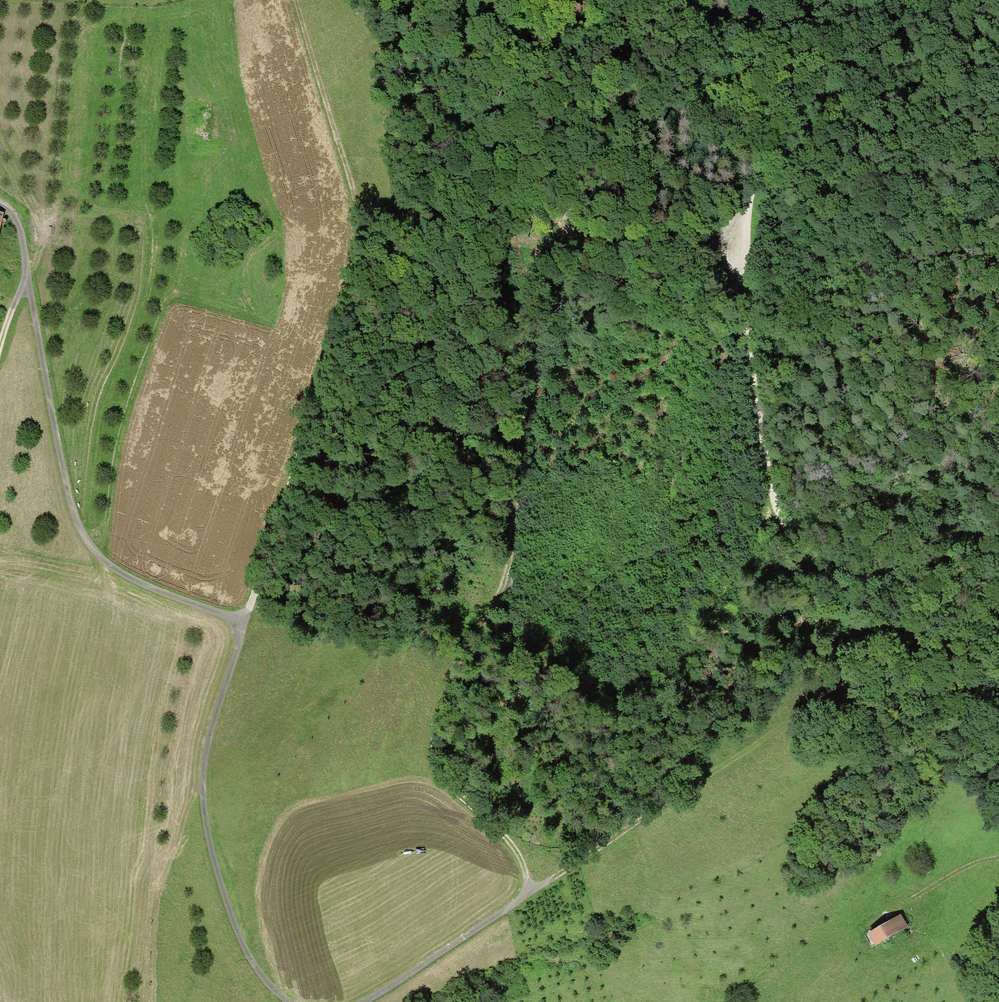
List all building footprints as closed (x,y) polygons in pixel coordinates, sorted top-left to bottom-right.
[(899,913),(864,932),(871,945),(906,926),(899,913)]
